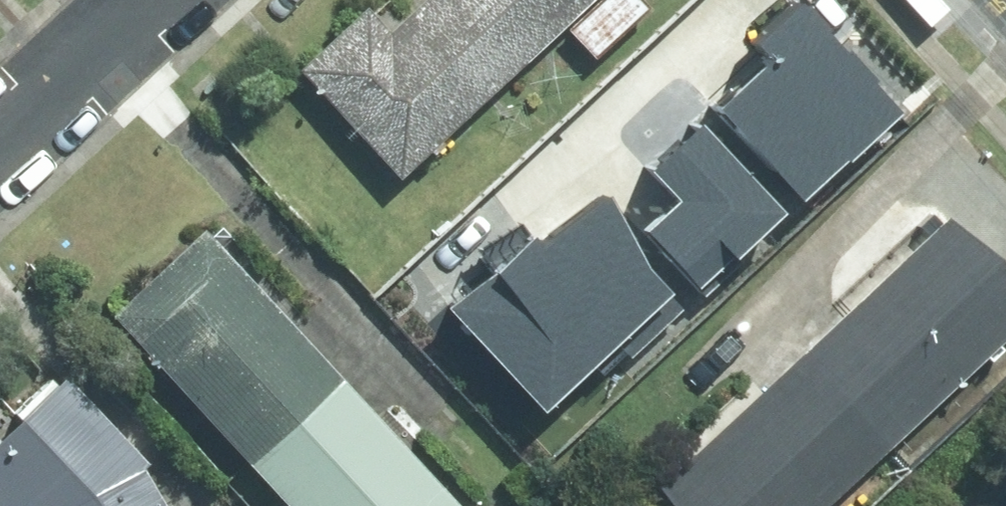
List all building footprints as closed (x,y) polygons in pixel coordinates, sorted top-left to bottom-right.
[(465,0),(430,0),(392,35),(368,9),(301,70),(403,180),(526,64),(465,0)] [(526,64),(595,0),(465,0),(526,64)] [(643,0),(604,0),(572,30),(598,57),(650,8),(643,0)] [(720,111),(806,202),(902,112),(799,4),(757,43),(774,61),(720,111)] [(788,215),(705,125),(653,172),(680,201),(648,231),(707,295),(744,261),(741,258),(788,215)] [(633,358),(686,307),(652,271),(612,198),(604,195),(542,241),(538,237),(500,272),(452,308),(549,414),(620,345),(633,358)] [(1005,341),(1005,273),(952,216),(944,223),(934,213),(835,305),(846,316),(810,348),(897,442),(1005,341)] [(207,234),(116,318),(254,465),(345,382),(207,234)] [(685,505),(827,505),(897,442),(810,348),(663,482),(685,505)] [(146,470),(149,464),(67,379),(0,443),(0,505),(166,505),(146,470)] [(254,465),(291,505),(461,505),(345,382),(254,465)]
